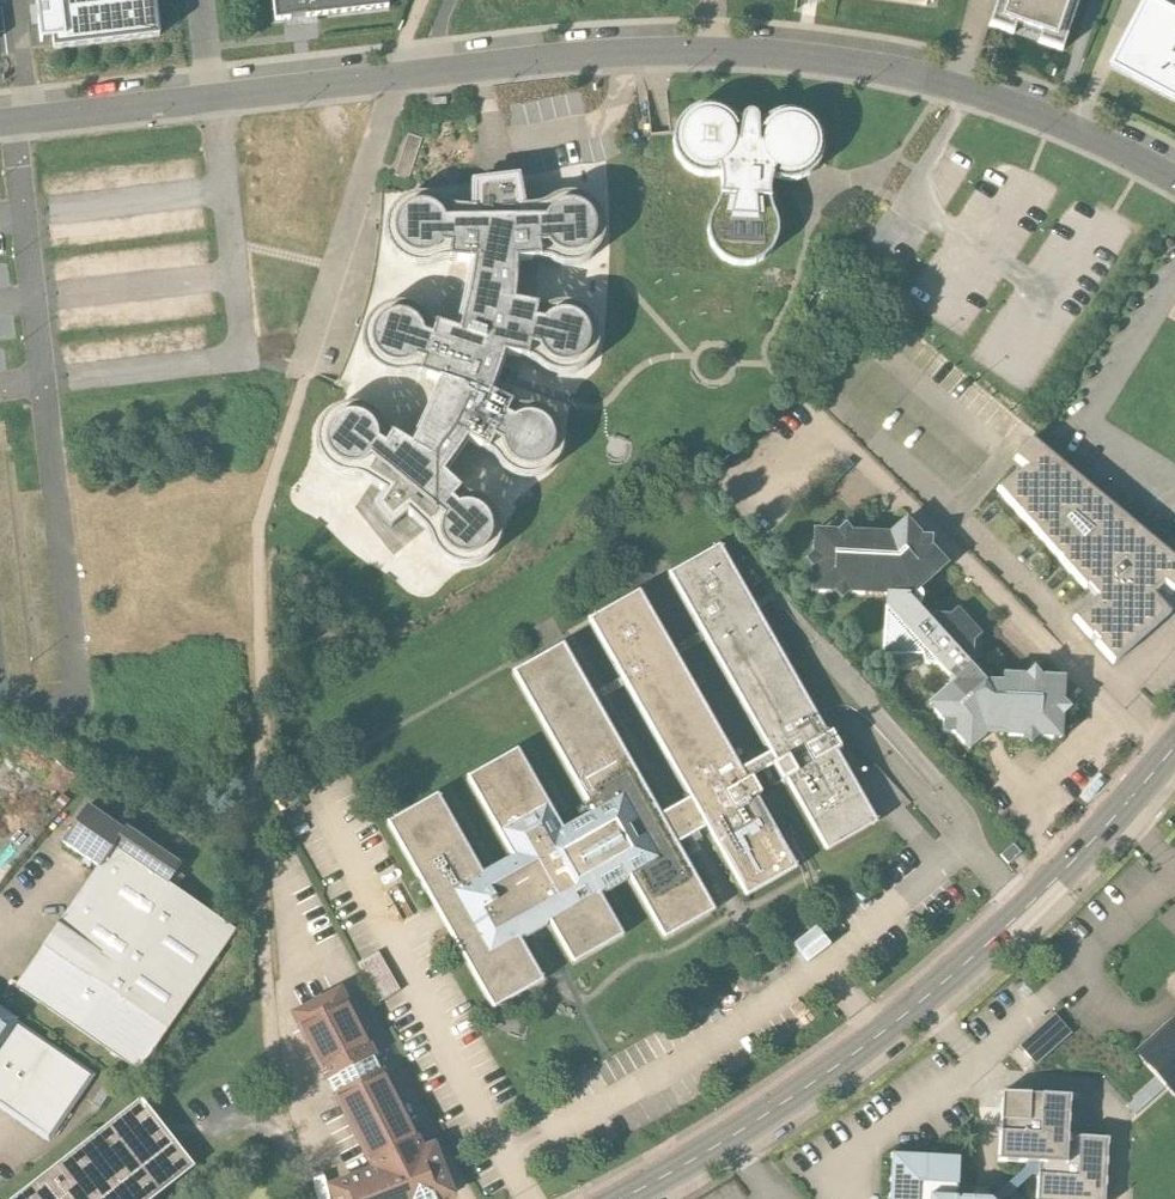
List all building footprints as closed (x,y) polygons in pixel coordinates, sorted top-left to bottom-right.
[(53,56),(158,44),(153,0),(46,0),(53,56)] [(275,25),(388,11),(386,0),(272,0),(275,25)] [(1015,35),(1019,25),(1046,35),(1041,47),(1061,55),(1080,0),(998,0),(988,25),(1015,35)] [(1111,70),(1174,104),(1174,0),(1149,0),(1111,70)] [(744,124),(726,104),(700,100),(681,113),(671,141),(680,166),(700,177),(723,177),(723,188),(722,197),(713,207),(708,221),(708,234),(715,250),(724,259),(737,265),(744,266),(757,265),(772,256),(781,245),(785,232),(785,225),(782,212),(773,200),(774,180),(786,184),(800,183),(811,176),(823,164),(827,152),(827,139),(820,126),(810,117),(796,111),(779,113),(769,126),(768,112),(760,104),(750,107),(744,124)] [(422,138),(408,134),(395,175),(408,180),(422,138)] [(466,495),(445,474),(468,443),(490,453),(498,459),(508,471),(526,478),(545,474),(558,463),(565,443),(563,430),(555,417),(539,407),(524,406),(514,404),(494,392),(505,357),(512,358),(532,362),(538,367),(548,373),(560,376),(571,376),(584,370),(593,362),(598,345),(598,333),(591,316),(575,307),(562,305),(550,312),(544,310),(545,303),(520,299),(522,283),(522,262),(547,260),(556,264),(568,267),(583,264),(596,254),(605,237),(603,213),(596,203),(584,195),(573,191),(557,193),(543,204),(524,206),(519,176),(496,180),(475,182),(474,210),(450,208),(441,203),(432,198),(421,197),(407,198),(396,205),(386,218),(385,237),(392,254),(403,263),(414,268),(426,267),(437,263),(445,261),(472,263),(461,325),(442,319),(439,327),(430,324),(423,317),(418,311),(412,307),(398,305),(381,309),(372,317),(365,328),(362,344),(370,362),(384,374),(398,376),(410,375),(418,375),(444,394),(411,445),(389,432),(376,413),(360,405),(342,406),(331,412),(322,421),(317,432),(317,448),(324,464),(340,475),(355,476),(363,479),(384,493),(373,508),(391,530),(407,514),(423,529),(429,536),(435,550),(446,561),(462,568),(480,565),(495,554),(501,542),(502,522),(496,509),(487,501),(466,495)] [(1032,442),(1016,460),(1026,469),(1018,476),(1016,475),(998,492),(1087,590),(1084,592),(1094,604),(1073,621),(1114,667),(1172,615),(1153,596),(1165,586),(1174,595),(1174,560),(1032,442)] [(1064,697),(1065,680),(1041,678),(1034,671),(1027,678),(1004,677),(992,679),(975,659),(975,644),(982,636),(957,609),(950,616),(927,615),(920,607),(924,604),(925,596),(921,591),(947,566),(930,547),(930,539),(923,540),(906,520),(891,536),(856,534),(849,527),(841,534),(829,534),(814,533),(811,593),(840,595),(848,601),(856,595),(885,597),(884,655),(923,657),(925,663),(930,666),(936,664),(954,684),(929,707),(943,722),(943,735),(955,735),(970,751),(985,738),(997,738),(1061,740),(1063,714),(1071,706),(1064,697)] [(831,854),(880,825),(721,550),(672,579),(771,751),(740,769),(642,598),(594,625),(693,796),(662,815),(577,668),(565,647),(516,675),(597,815),(565,833),(518,752),(469,780),(516,860),(486,877),(439,795),(389,824),(442,916),(497,1011),(545,984),(522,944),(551,926),(575,967),(625,938),(601,897),(633,879),(671,944),(720,916),(680,846),(696,836),(710,828),(751,899),(799,872),(759,802),(790,784),(831,854)] [(102,871),(116,850),(173,887),(185,868),(92,807),(65,847),(102,871)] [(1014,844),(1000,857),(1008,866),(1022,854),(1014,844)] [(173,887),(116,850),(102,871),(23,992),(144,1071),(238,929),(173,887)] [(355,963),(376,1001),(399,988),(379,950),(355,963)] [(295,1015),(374,1171),(330,1189),(334,1198),(447,1198),(453,1196),(434,1149),(422,1152),(342,992),(295,1015)] [(50,1140),(92,1077),(0,1016),(0,1107),(50,1140)] [(1071,1035),(1054,1016),(1019,1048),(1035,1067),(1071,1035)] [(1142,1048),(1133,1056),(1155,1081),(1174,1103),(1174,1018),(1142,1048)] [(1149,1085),(1126,1106),(1137,1118),(1160,1097),(1149,1085)] [(1002,1095),(998,1163),(1025,1164),(1038,1164),(1037,1178),(1036,1198),(1105,1198),(1108,1141),(1068,1139),(1069,1098),(1002,1095)] [(26,1198),(154,1198),(193,1170),(147,1109),(26,1198)] [(959,1160),(891,1156),(889,1198),(957,1198),(959,1160)]
